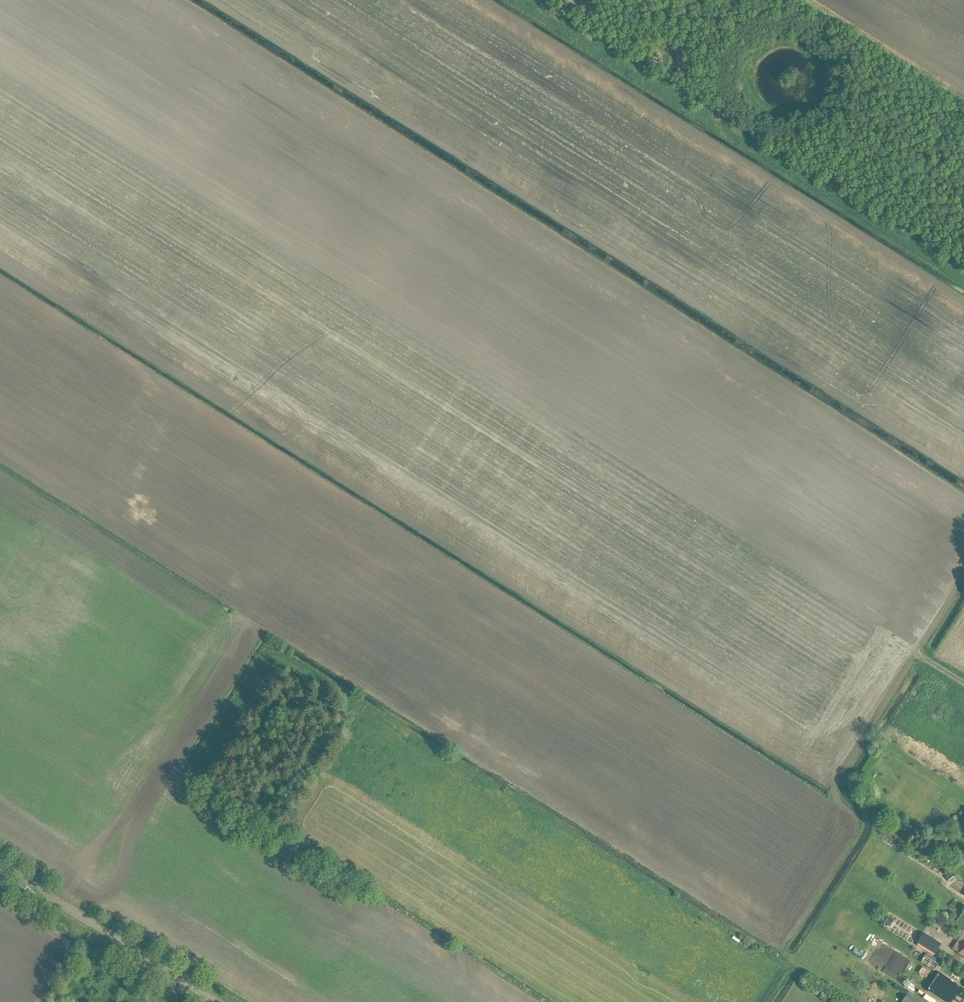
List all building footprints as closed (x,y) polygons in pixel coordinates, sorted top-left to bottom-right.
[(951,875),(946,878),(950,884),(955,880),(951,875)] [(889,917),(884,925),(887,927),(893,919),(889,917)] [(934,956),(941,945),(924,934),(917,945),(934,956)] [(934,972),(938,965),(924,957),(920,964),(934,972)] [(926,979),(930,973),(922,968),(918,974),(926,979)] [(963,999),(963,989),(940,974),(928,992),(942,1001),(952,1001),(962,1001),(963,999)] [(919,1001),(907,994),(902,1001),(918,1001),(919,1001)]
